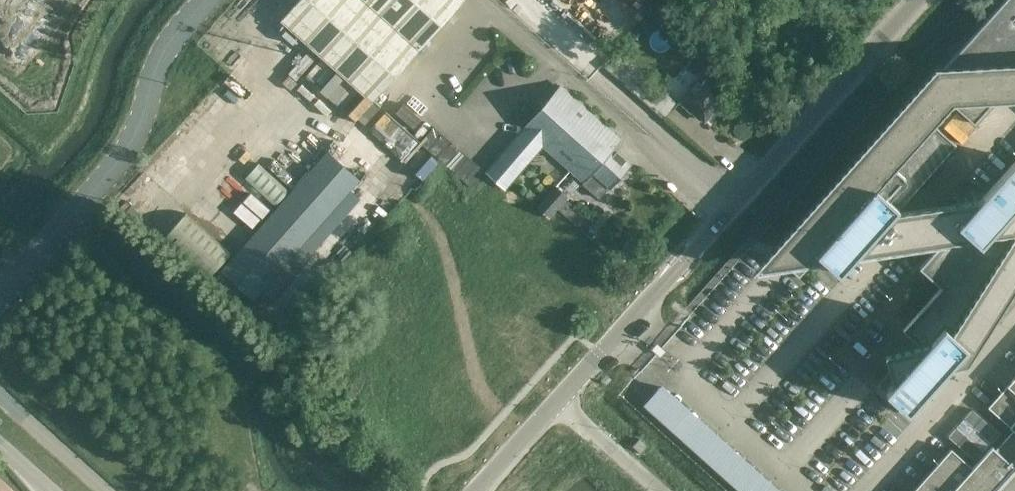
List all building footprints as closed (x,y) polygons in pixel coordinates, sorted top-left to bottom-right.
[(463,0),(299,0),(280,21),(371,103),(463,0)] [(947,65),(936,67),(756,273),(789,268),(799,277),(809,265),(826,262),(839,274),(853,258),(939,246),(919,268),(941,288),(903,330),(920,345),(885,355),(889,370),(876,384),(909,413),(931,388),(934,391),(948,375),(945,372),(948,369),(967,364),(1003,308),(1014,294),(1014,164),(981,201),(899,211),(886,199),(903,181),(912,189),(956,140),(938,124),(952,105),(1014,102),(1014,0),(1005,0),(947,65)] [(730,92),(718,81),(725,74),(713,64),(707,71),(707,72),(681,102),(685,106),(688,102),(707,119),(730,92)] [(563,86),(509,147),(486,173),(505,190),(545,145),(590,185),(588,188),(600,199),(632,163),(615,148),(623,139),(563,86)] [(427,175),(443,155),(473,180),(484,166),(434,124),(439,119),(418,101),(402,121),(387,109),(371,128),(427,175)] [(253,301),(263,290),(270,296),(356,198),(349,192),(360,180),(327,151),(306,175),(287,158),(279,167),(297,184),(271,213),(253,197),(237,215),(255,231),(220,271),(253,301)] [(549,218),(568,197),(556,187),(537,208),(549,218)] [(212,235),(195,249),(212,268),(229,253),(212,235)] [(988,407),(1013,430),(1006,437),(995,449),(992,446),(973,467),(957,453),(951,448),(913,490),(1014,490),(1014,377),(988,407)] [(645,409),(736,490),(780,490),(664,387),(645,409)] [(639,451),(646,443),(638,437),(632,444),(639,451)]
